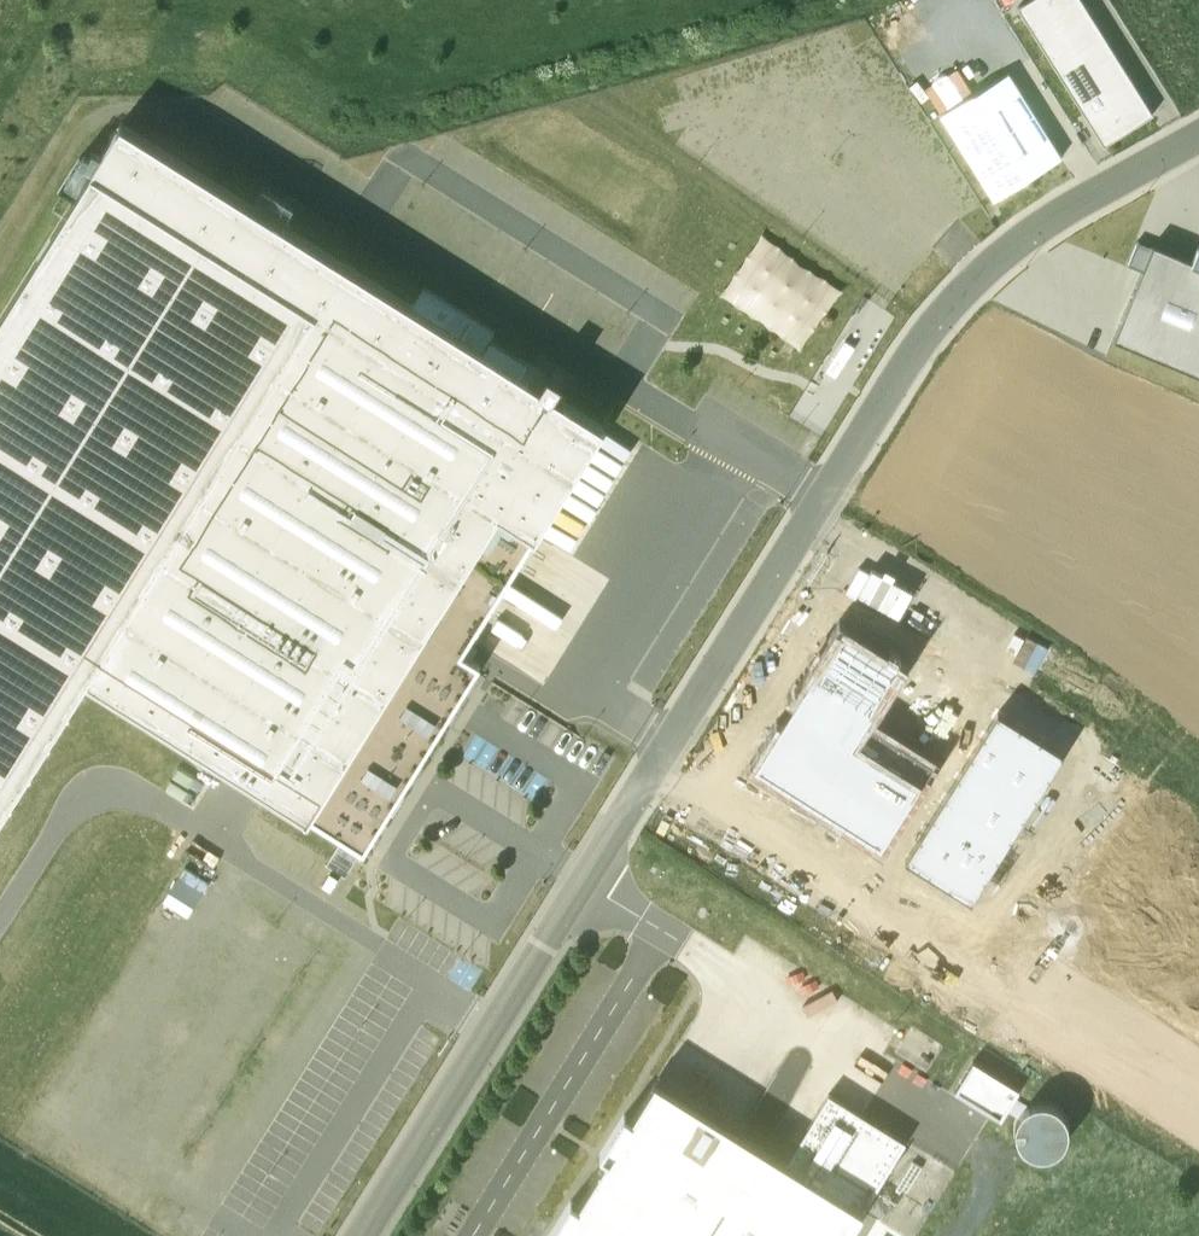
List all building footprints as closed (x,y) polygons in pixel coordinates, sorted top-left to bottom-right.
[(1018,7),(1104,145),(1153,114),(1082,0),(1029,0),(1018,7)] [(1008,73),(941,115),(993,198),(1060,156),(1008,73)] [(122,124),(0,319),(0,818),(87,679),(364,851),(481,665),(462,653),(604,425),(554,394),(563,381),(547,371),(539,385),(483,350),(495,331),(424,287),(412,305),(122,124)] [(1192,261),(1153,245),(1152,247),(1151,247),(1149,251),(1138,246),(1140,242),(1138,241),(1128,265),(1142,271),(1114,339),(1198,374),(1198,243),(1192,261)] [(840,629),(755,766),(881,844),(932,762),(865,721),(899,666),(840,629)] [(997,711),(906,859),(971,899),(1062,751),(997,711)] [(1019,1089),(973,1061),(955,1091),(1001,1119),(1019,1089)] [(863,1211),(786,1163),(739,1134),(655,1082),(632,1119),(624,1115),(600,1154),(607,1159),(578,1205),(571,1201),(549,1235),(847,1235),(863,1211)] [(863,1211),(906,1142),(829,1094),(786,1163),(863,1211)] [(1039,1104),(1031,1107),(1023,1112),(1019,1118),(1016,1126),(1016,1134),(1019,1143),(1024,1149),(1031,1154),(1041,1156),(1050,1154),(1058,1151),(1064,1144),(1067,1136),(1068,1127),(1064,1116),(1058,1110),(1048,1105),(1039,1104)]
